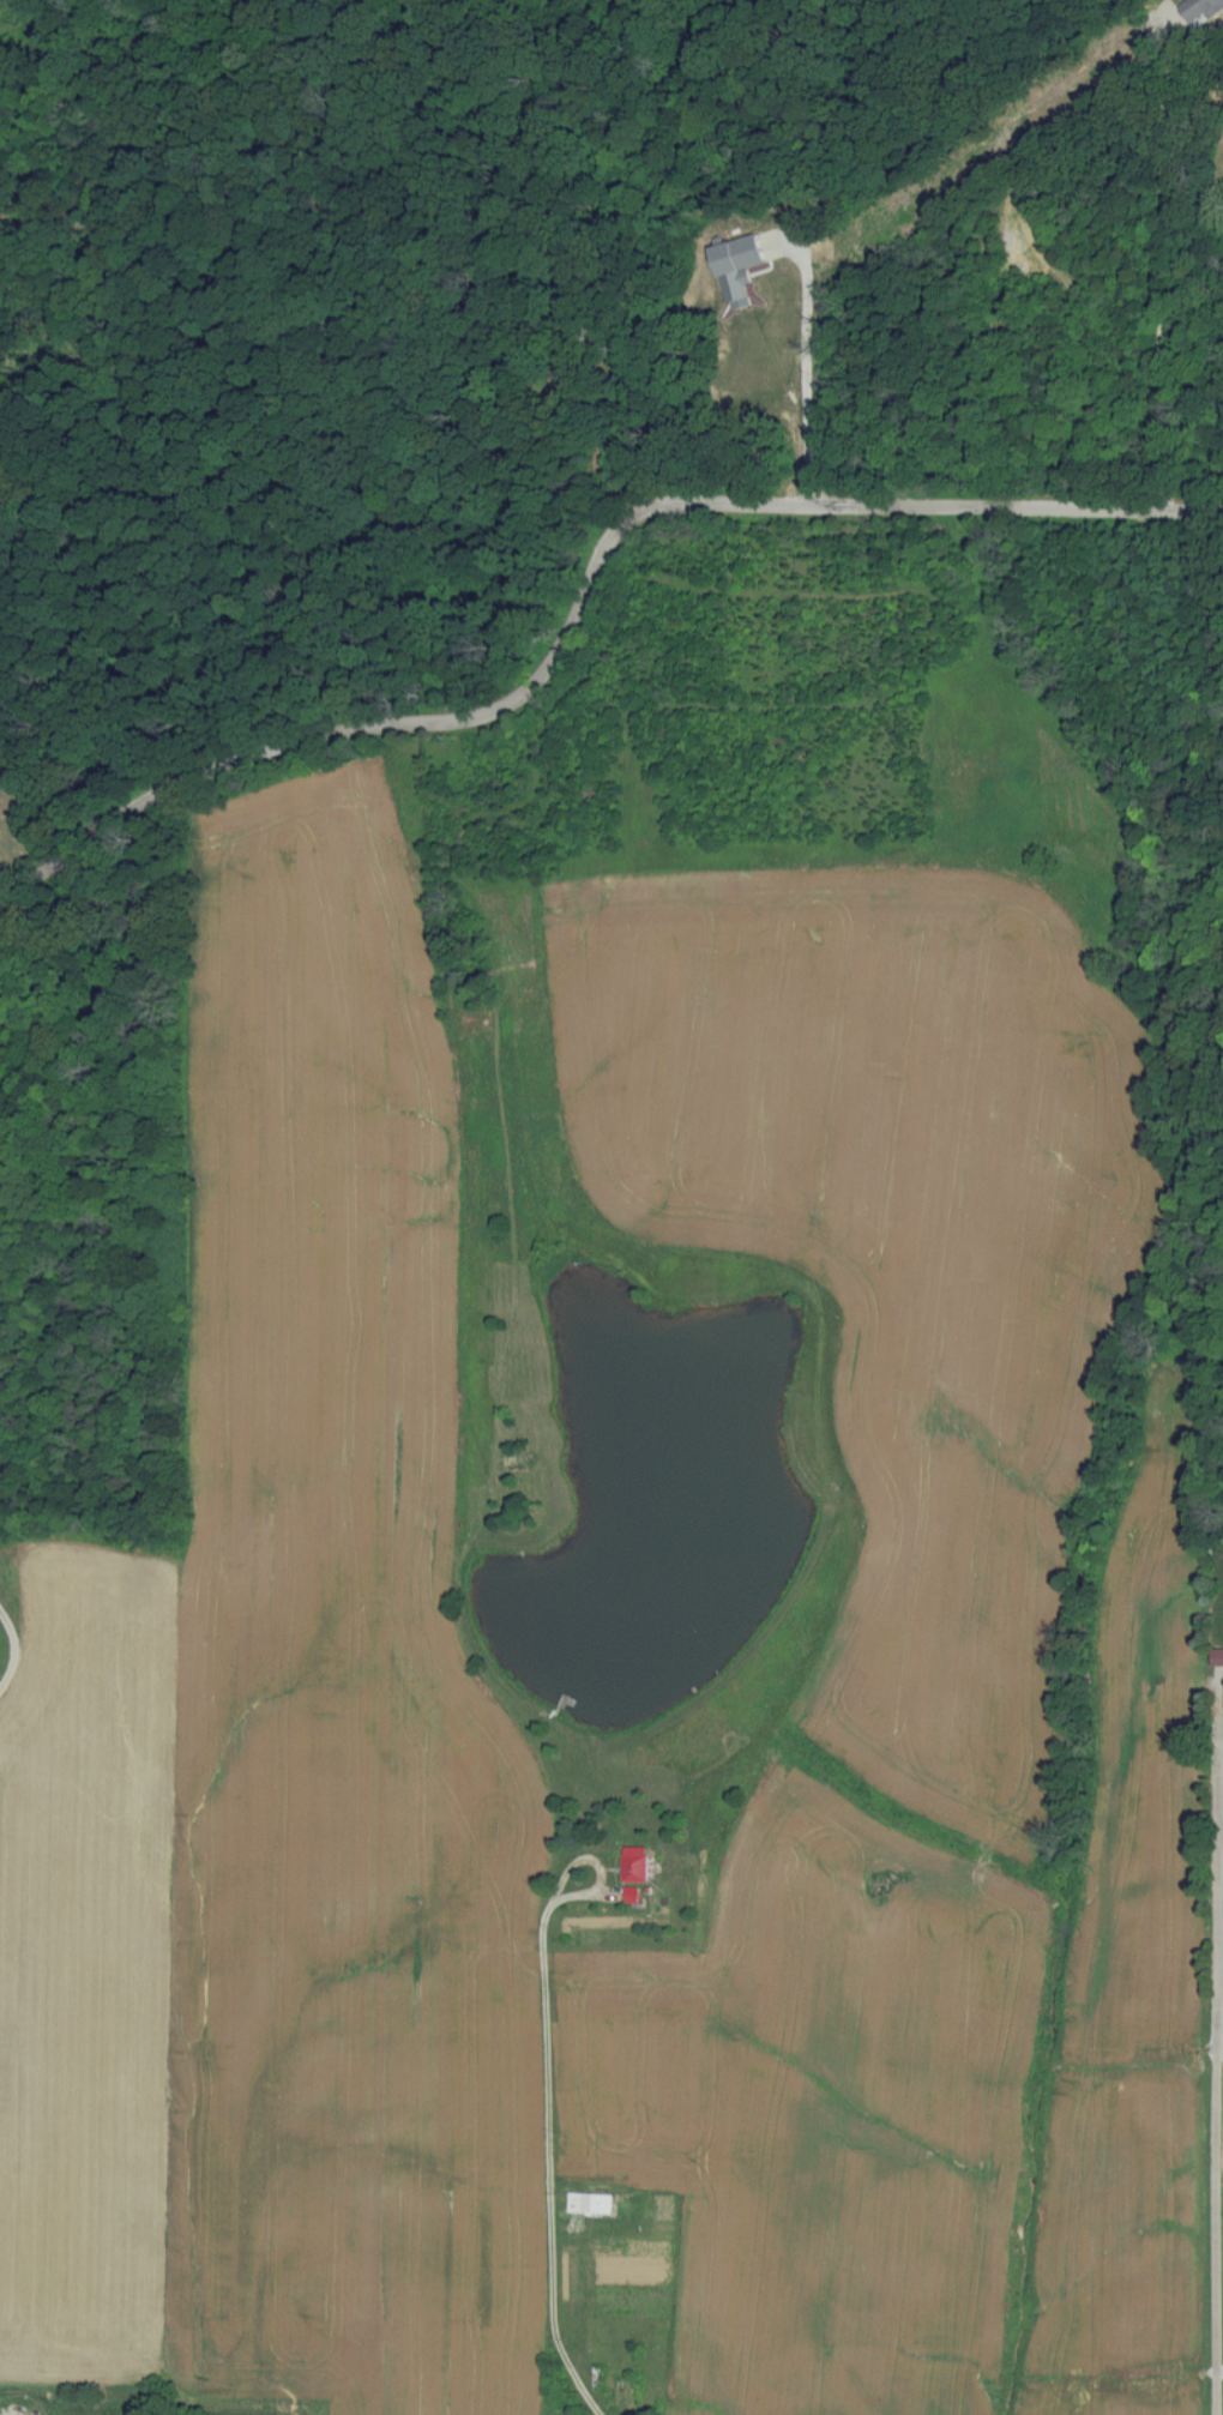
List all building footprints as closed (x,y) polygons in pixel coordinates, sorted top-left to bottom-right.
[(1201,1),(1184,13),(1194,29),(1222,10),(1222,0),(1200,0),(1201,1)] [(765,262),(757,234),(711,247),(721,282),(742,276),(740,269),(765,262)] [(1214,1650),(1214,1665),(1222,1665),(1222,1650),(1214,1650)] [(649,1881),(649,1853),(623,1853),(623,1881),(649,1881)] [(613,2212),(613,2192),(568,2192),(568,2212),(613,2212)]
